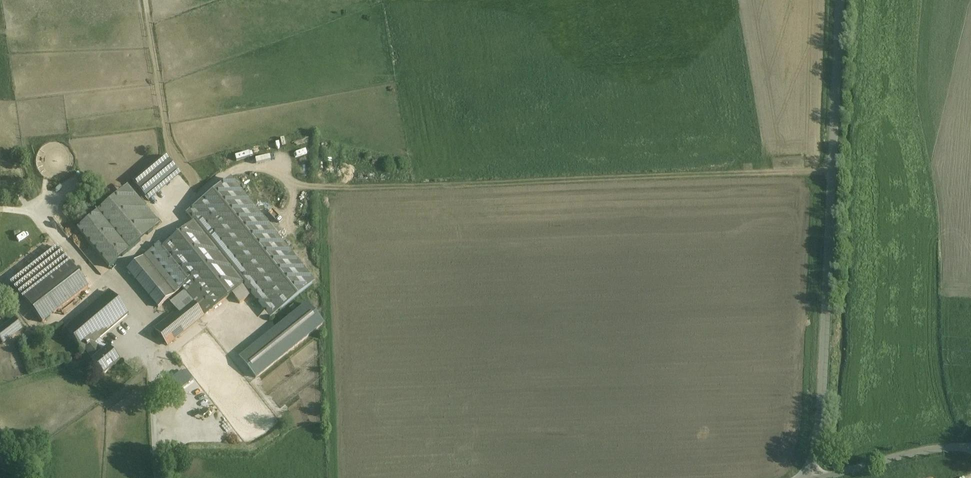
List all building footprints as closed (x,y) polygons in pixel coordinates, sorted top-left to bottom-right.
[(166,155),(134,181),(148,199),(180,173),(166,155)] [(230,179),(187,214),(193,222),(243,285),(270,318),(314,283),(230,179)] [(127,188),(77,230),(109,268),(159,226),(127,188)] [(243,285),(193,222),(161,248),(189,282),(192,286),(212,310),(243,285)] [(158,308),(189,282),(161,248),(158,245),(127,270),(158,308)] [(58,248),(12,283),(42,323),(88,287),(58,248)] [(212,310),(192,286),(170,303),(177,312),(155,330),(168,345),(212,310)] [(109,293),(65,329),(83,351),(85,350),(99,339),(127,315),(109,293)] [(323,324),(307,304),(240,358),(256,378),(323,324)] [(0,330),(0,339),(3,343),(22,329),(14,319),(8,324),(0,330)] [(108,350),(99,339),(85,350),(94,361),(92,363),(103,376),(119,362),(109,349),(108,350)]
